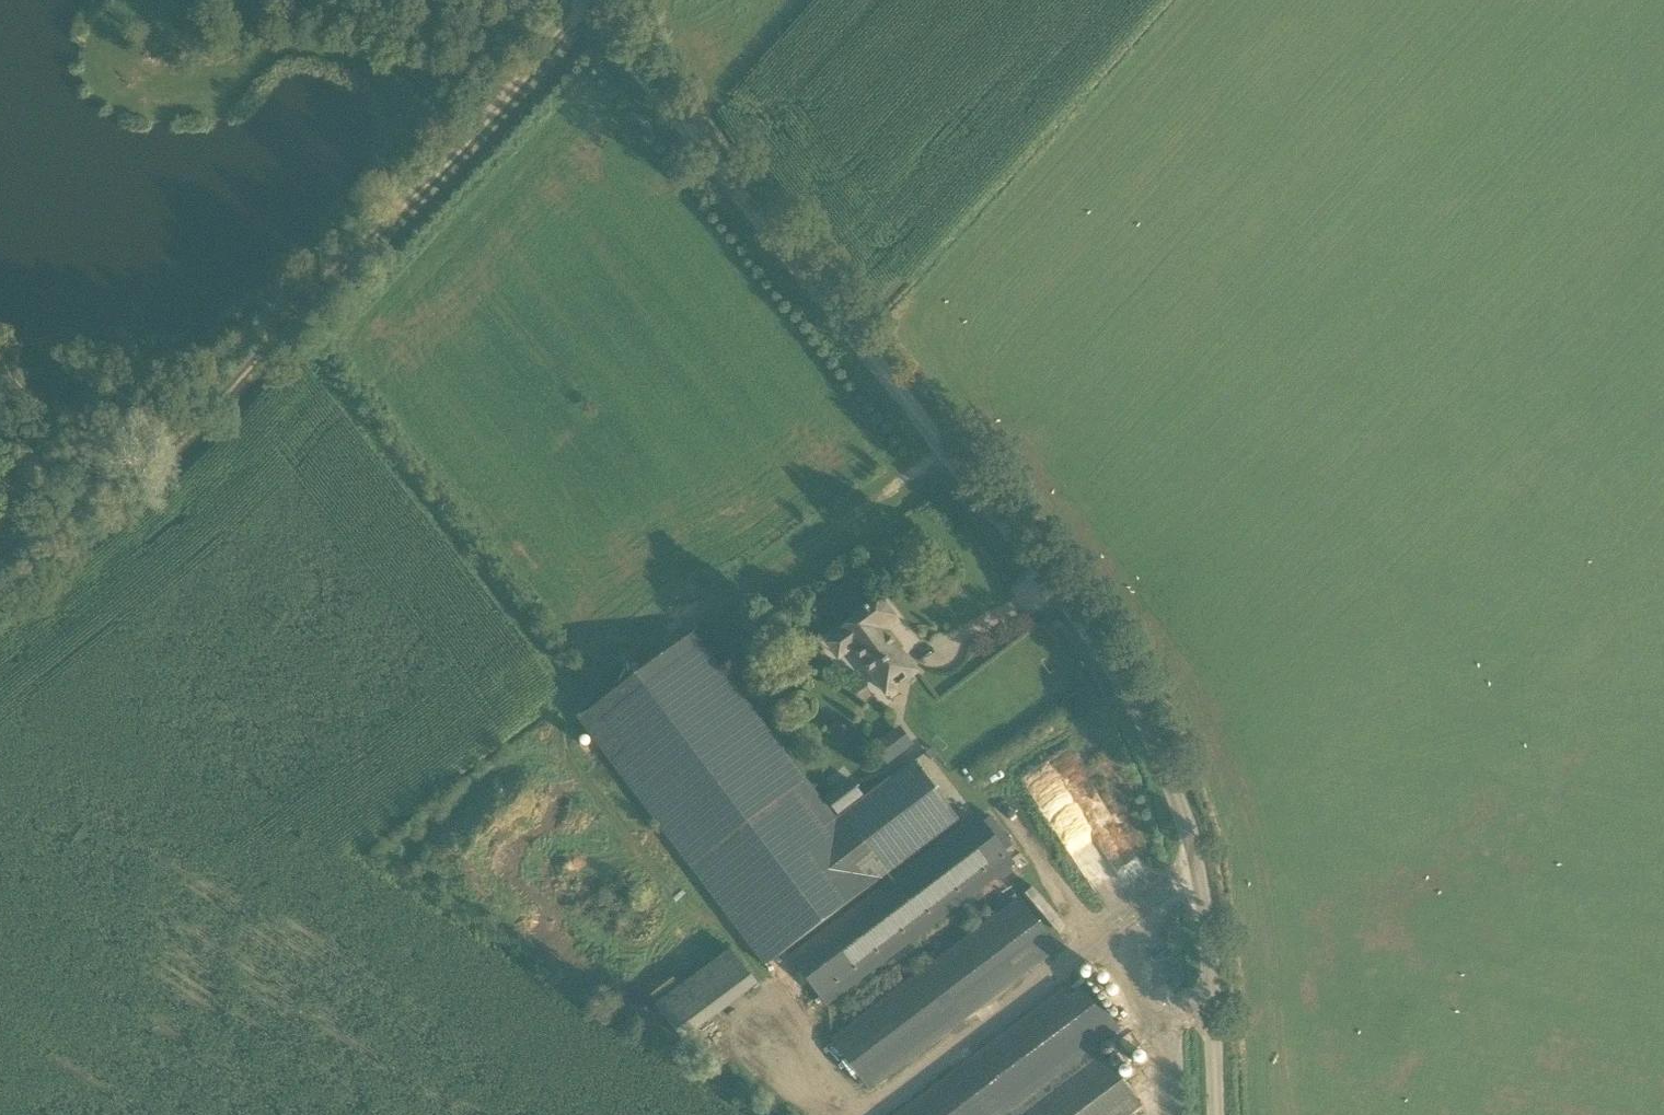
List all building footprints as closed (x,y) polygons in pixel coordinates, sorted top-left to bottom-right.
[(886,632),(898,623),(881,600),(825,643),(838,663),(851,653),(885,696),(917,672),(886,632)] [(836,818),(694,630),(575,719),(764,968),(959,821),(913,760),(863,797),(847,809),(838,816),(836,818)] [(874,746),(888,765),(914,746),(900,727),(874,746)] [(1073,747),(1027,771),(1061,835),(1107,812),(1073,747)] [(850,781),(826,799),(838,816),(847,809),(863,797),(850,781)] [(979,816),(958,831),(789,958),(826,1008),(1015,865),(979,816)] [(831,1040),(869,1092),(1057,950),(1019,898),(831,1040)] [(657,1003),(683,1042),(759,985),(731,949),(657,1003)] [(1095,1046),(1118,1029),(1086,986),(1071,997),(1064,989),(897,1114),(1003,1114),(1095,1046)] [(1141,1106),(1103,1057),(1026,1114),(1129,1114),(1141,1106)]
